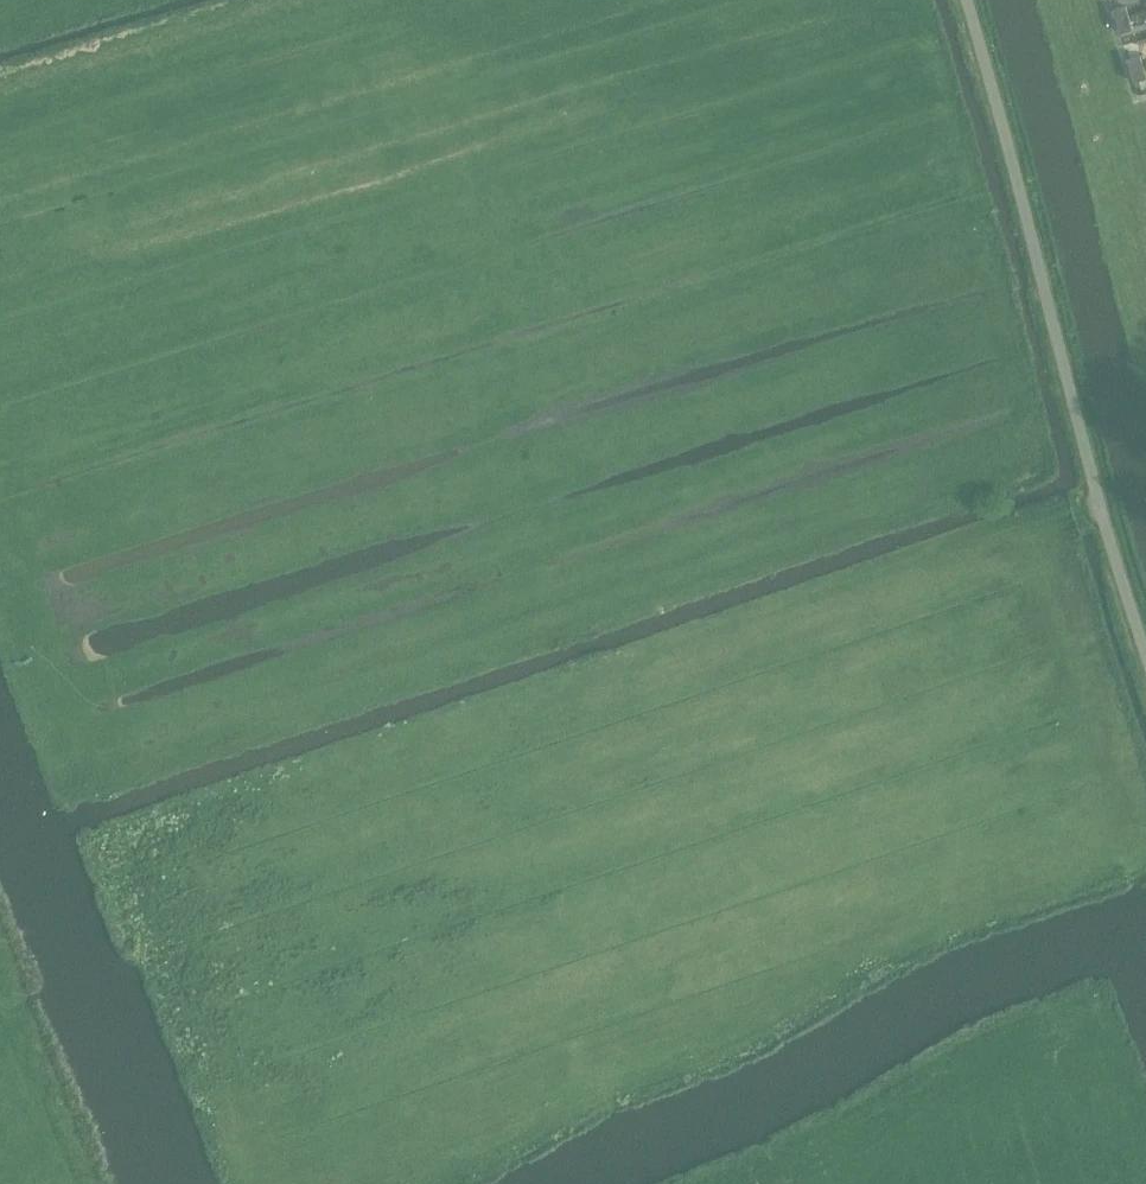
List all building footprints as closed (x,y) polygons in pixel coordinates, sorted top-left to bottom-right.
[(1114,9),(1117,21),(1130,17),(1126,6),(1114,9)] [(1130,17),(1117,21),(1121,33),(1133,29),(1130,17)] [(1128,59),(1131,70),(1144,67),(1140,55),(1128,59)] [(1131,70),(1135,82),(1145,79),(1145,74),(1144,67),(1131,70)]
